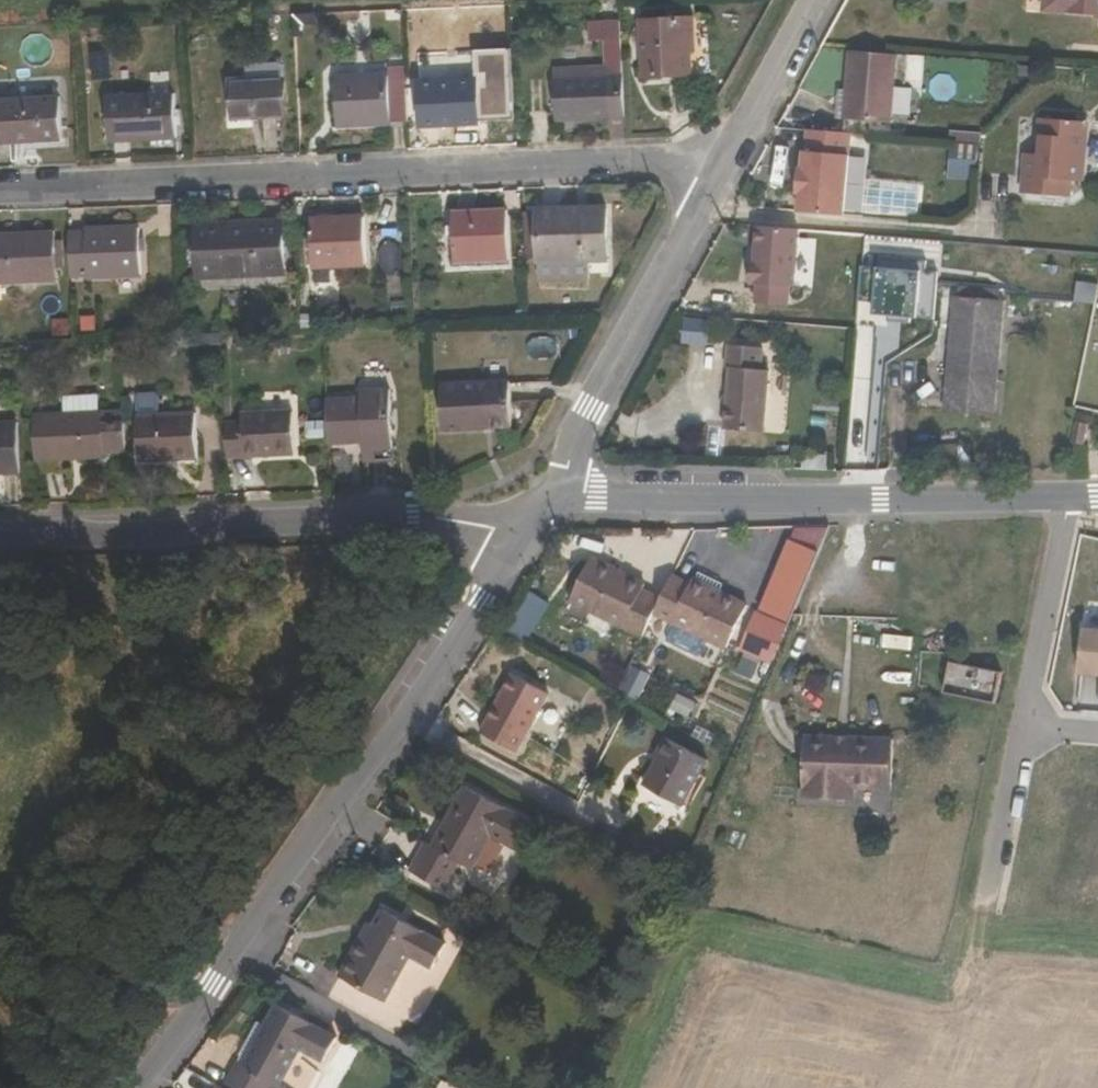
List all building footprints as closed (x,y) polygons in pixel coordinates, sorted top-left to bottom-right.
[(1043,10),(1097,15),(1097,0),(1044,0),(1043,10)] [(645,76),(695,74),(693,19),(643,21),(645,76)] [(562,79),(555,79),(556,122),(624,119),(623,76),(621,41),(621,23),(590,24),(591,42),(606,41),(607,67),(561,69),(562,79)] [(897,54),(850,50),(847,91),(854,91),(851,119),(891,123),(897,54)] [(406,91),(389,92),(388,78),(332,79),(334,130),(407,127),(406,91)] [(478,81),(420,84),(421,127),(479,124),(478,81)] [(284,82),(234,84),(235,116),(285,115),(284,82)] [(847,91),(845,118),(851,119),(854,91),(847,91)] [(109,142),(176,139),(175,94),(107,98),(109,142)] [(63,142),(61,101),(0,103),(0,145),(63,142)] [(1023,194),(1069,198),(1070,180),(1083,181),(1090,123),(1040,118),(1036,153),(1027,153),(1023,194)] [(852,132),(808,129),(807,150),(806,150),(805,168),(801,168),(799,192),(803,193),(802,211),(847,214),(852,132)] [(979,171),(981,143),(953,141),(951,169),(979,171)] [(594,246),(609,246),(608,206),(537,209),(540,258),(594,255),(594,246)] [(506,211),(453,213),(455,262),(508,259),(506,211)] [(536,243),(535,212),(510,213),(512,244),(536,243)] [(334,265),(366,264),(363,217),(310,220),(313,266),(315,266),(316,283),(335,283),(334,265)] [(196,225),(198,277),(285,273),(283,221),(196,225)] [(757,285),(755,304),(788,307),(790,288),(794,288),(799,229),(757,226),(754,264),(751,264),(750,285),(757,285)] [(140,275),(138,227),(68,230),(70,278),(140,275)] [(58,278),(56,231),(0,233),(0,281),(58,278)] [(1003,302),(958,298),(955,335),(952,334),(945,413),(993,416),(1003,302)] [(725,427),(766,430),(771,371),(763,370),(765,347),(729,344),(727,370),(730,370),(725,427)] [(445,431),(512,428),(510,380),(443,383),(445,431)] [(395,459),(391,388),(361,389),(362,397),(327,399),(329,444),(364,442),(365,461),(395,459)] [(62,396),(62,414),(34,415),(36,476),(55,475),(54,462),(104,459),(104,454),(126,453),(125,423),(103,424),(102,412),(98,413),(97,395),(62,396)] [(295,455),(294,413),(241,415),(241,423),(225,424),(227,458),(295,455)] [(197,459),(195,414),(138,416),(140,461),(197,459)] [(22,472),(20,422),(0,423),(0,473),(22,472)] [(666,604),(647,595),(650,589),(596,561),(572,603),(647,642),(664,609),(666,604)] [(664,609),(733,645),(754,602),(701,574),(698,580),(683,572),(666,604),(664,609)] [(766,611),(749,648),(773,658),(790,621),(766,611)] [(1094,620),(1090,664),(1097,664),(1097,620),(1094,620)] [(996,703),(1003,671),(951,660),(944,692),(996,703)] [(637,699),(649,679),(636,670),(624,691),(637,699)] [(480,732),(517,752),(550,693),(513,674),(480,732)] [(799,731),(798,739),(815,740),(815,732),(799,731)] [(890,744),(870,743),(870,735),(815,732),(815,740),(798,739),(796,776),(811,777),(809,798),(844,800),(844,780),(888,782),(890,744)] [(870,735),(870,743),(890,744),(890,737),(870,735)] [(644,783),(682,806),(707,759),(666,736),(656,753),(659,755),(644,783)] [(809,798),(811,777),(796,776),(795,797),(809,798)] [(888,782),(844,780),(844,800),(853,800),(854,789),(887,791),(888,782)] [(518,848),(533,821),(465,785),(432,846),(426,843),(410,870),(444,890),(460,861),(474,869),(493,834),(518,848)] [(366,935),(359,931),(336,973),(383,998),(409,951),(431,962),(444,936),(383,903),(374,920),(366,935)] [(367,916),(359,931),(366,935),(374,920),(367,916)] [(278,1004),(244,1063),(235,1058),(220,1085),(225,1087),(288,1087),(282,1084),(302,1049),(325,1062),(338,1038),(278,1004)]
